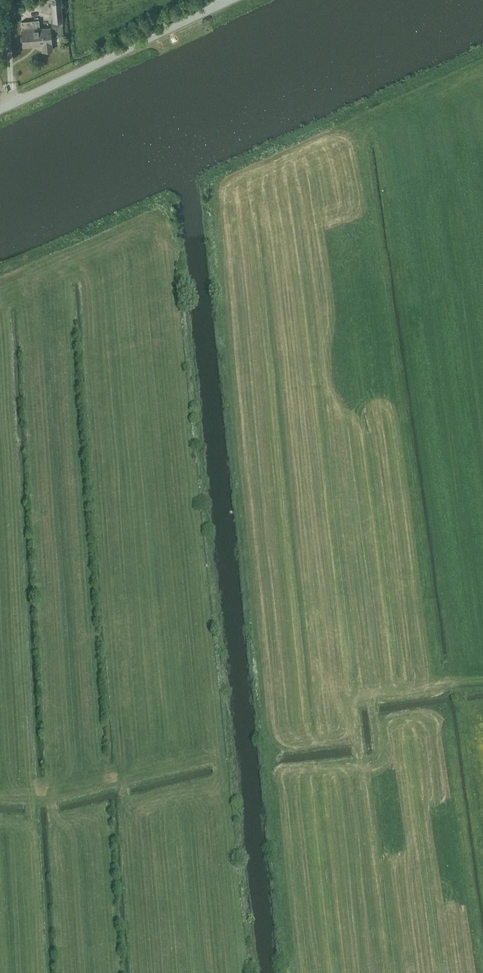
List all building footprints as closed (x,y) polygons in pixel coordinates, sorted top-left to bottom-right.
[(51,20),(52,26),(60,25),(59,20),(62,20),(60,0),(50,0),(52,20),(51,20)] [(23,46),(24,46),(42,44),(43,50),(52,49),(52,50),(50,27),(40,28),(39,19),(32,20),(33,29),(22,29),(23,46)]
